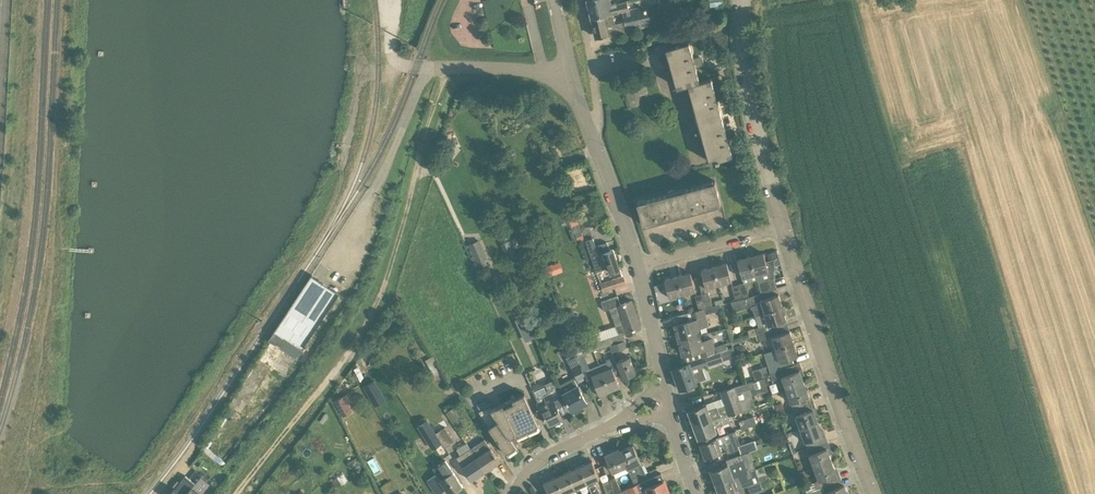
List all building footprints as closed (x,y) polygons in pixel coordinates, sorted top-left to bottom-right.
[(660,0),(662,0),(628,0),(624,1),(623,0),(587,0),(591,17),(660,0)] [(657,9),(671,6),(670,0),(662,0),(660,0),(591,17),(595,35),(599,37),(660,22),(657,9)] [(677,87),(689,84),(700,81),(696,67),(702,66),(704,63),(703,58),(700,57),(694,58),(689,41),(666,48),(677,87)] [(711,78),(700,81),(689,84),(699,121),(722,115),(718,100),(724,99),(725,96),(724,91),(721,90),(715,91),(711,78)] [(629,107),(640,105),(639,94),(648,93),(647,86),(627,88),(629,107)] [(722,115),(699,121),(710,162),(716,160),(716,162),(720,161),(720,159),(733,156),(728,139),(734,137),(736,134),(734,130),(732,128),(726,130),(722,115)] [(715,181),(674,192),(680,215),(694,211),(695,212),(698,214),(705,212),(704,208),(721,204),(715,181)] [(666,219),(680,215),(674,192),(637,202),(644,225),(656,221),(656,223),(659,224),(667,222),(666,219)] [(584,218),(592,215),(589,207),(582,210),(584,218)] [(607,242),(596,246),(593,238),(585,241),(592,259),(596,272),(609,268),(611,273),(621,270),(613,249),(610,250),(607,242)] [(480,239),(470,242),(477,262),(487,258),(480,239)] [(501,245),(508,261),(517,257),(510,241),(501,245)] [(778,258),(775,251),(767,253),(769,261),(778,258)] [(757,279),(758,282),(770,278),(768,271),(763,253),(750,256),(755,274),(757,279)] [(737,260),(742,278),(755,274),(750,256),(737,260)] [(486,260),(477,264),(478,268),(487,264),(486,260)] [(714,266),(719,284),(732,281),(727,263),(714,266)] [(706,288),(719,284),(714,266),(701,270),(706,288)] [(678,276),(683,294),(695,291),(690,273),(678,276)] [(339,293),(312,275),(269,340),(271,341),(288,352),(287,353),(297,359),(304,350),(303,349),(339,293)] [(603,292),(626,284),(623,275),(600,283),(603,292)] [(669,298),(683,294),(678,276),(665,280),(665,282),(667,289),(669,298)] [(777,289),(774,277),(770,278),(758,282),(761,293),(766,291),(774,289),(777,289)] [(665,282),(654,285),(656,292),(667,289),(665,282)] [(749,296),(745,282),(738,284),(742,298),(749,296)] [(735,300),(742,298),(738,284),(732,286),(735,300)] [(709,292),(702,294),(706,308),(712,306),(709,292)] [(706,308),(702,294),(695,296),(699,310),(705,308),(706,308)] [(778,294),(761,300),(764,313),(782,307),(778,294)] [(749,296),(742,298),(735,300),(731,301),(734,311),(757,304),(755,295),(749,297),(749,296)] [(584,354),(610,345),(626,339),(624,334),(641,327),(631,301),(621,304),(618,296),(602,302),(605,310),(610,308),(619,333),(582,346),(572,322),(565,325),(576,352),(578,356),(584,354)] [(759,327),(756,327),(758,335),(778,328),(777,323),(787,320),(782,307),(764,313),(765,313),(755,316),(759,327)] [(705,308),(699,310),(690,312),(693,320),(675,325),(679,340),(700,334),(699,328),(709,326),(705,308)] [(526,316),(516,320),(526,341),(535,337),(526,316)] [(794,343),(790,331),(780,334),(778,328),(758,335),(760,341),(768,339),(768,337),(772,336),(776,349),(794,343)] [(705,357),(711,354),(707,339),(702,340),(700,334),(679,340),(683,355),(700,351),(702,358),(702,357),(705,357)] [(628,346),(626,339),(610,345),(613,352),(628,346)] [(778,369),(794,364),(792,358),(798,356),(794,343),(776,349),(779,361),(768,365),(770,372),(778,369)] [(734,347),(737,353),(745,351),(742,344),(734,347)] [(696,382),(697,381),(706,379),(702,367),(708,365),(708,366),(723,361),(720,351),(711,354),(705,357),(702,357),(702,358),(673,368),(680,390),(688,387),(697,384),(696,382)] [(581,363),(578,356),(576,352),(567,357),(569,363),(572,368),(581,363)] [(584,354),(578,356),(581,363),(586,377),(589,385),(595,383),(600,395),(610,391),(599,365),(590,368),(584,354)] [(440,375),(433,363),(436,361),(433,355),(425,360),(436,378),(440,375)] [(599,364),(599,365),(610,391),(620,386),(616,376),(621,374),(616,362),(614,356),(607,359),(608,361),(599,364)] [(623,379),(636,373),(629,356),(616,362),(621,374),(623,379)] [(794,364),(778,369),(780,377),(782,376),(786,390),(804,383),(800,370),(803,369),(800,362),(794,364)] [(586,377),(581,363),(572,368),(576,376),(559,385),(563,393),(568,403),(573,411),(574,410),(574,411),(580,408),(580,407),(587,403),(580,390),(581,389),(579,383),(577,384),(576,382),(586,377)] [(769,391),(767,386),(764,377),(719,391),(722,399),(722,398),(725,407),(718,410),(717,407),(708,411),(705,403),(688,410),(694,426),(700,424),(699,423),(701,422),(702,423),(730,413),(731,415),(755,405),(752,396),(769,391)] [(786,390),(791,403),(793,409),(814,401),(812,395),(809,396),(804,383),(786,390)] [(548,405),(541,409),(548,425),(562,418),(557,406),(563,404),(557,390),(548,394),(550,397),(546,399),(548,405)] [(343,415),(356,408),(348,393),(335,400),(343,415)] [(502,404),(501,405),(492,408),(490,406),(489,406),(480,411),(479,411),(507,452),(507,451),(511,448),(513,452),(519,448),(511,436),(516,434),(518,439),(525,436),(523,431),(527,429),(529,434),(535,431),(533,426),(538,424),(538,425),(539,425),(525,393),(513,399),(514,402),(504,406),(503,403),(502,404)] [(477,404),(480,411),(489,406),(486,400),(477,404)] [(793,409),(795,415),(800,428),(818,422),(813,409),(816,408),(814,401),(793,409)] [(776,404),(779,414),(785,412),(782,402),(776,404)] [(455,420),(460,416),(455,409),(454,408),(449,411),(455,420)] [(699,423),(700,424),(694,426),(698,439),(717,432),(715,428),(733,421),(731,415),(730,413),(702,423),(701,422),(699,423)] [(742,428),(757,423),(754,416),(739,421),(742,428)] [(441,442),(427,420),(418,426),(432,448),(441,442)] [(805,442),(807,448),(814,445),(828,440),(825,434),(823,435),(818,422),(800,428),(805,442)] [(445,446),(454,441),(445,427),(436,432),(441,440),(445,446)] [(728,453),(736,450),(729,433),(700,444),(706,458),(727,450),(728,453)] [(665,442),(660,436),(656,439),(661,445),(665,442)] [(470,448),(485,471),(500,461),(491,448),(485,439),(479,443),(470,448)] [(738,446),(741,454),(742,454),(758,448),(756,444),(755,440),(738,446)] [(828,440),(814,445),(817,452),(810,454),(814,467),(832,461),(827,448),(830,447),(828,440)] [(635,485),(661,473),(648,479),(641,462),(633,445),(620,451),(626,466),(627,468),(635,485)] [(471,480),(485,471),(470,448),(462,453),(457,457),(463,466),(462,466),(471,480)] [(606,455),(613,472),(626,466),(620,451),(619,449),(606,455)] [(716,483),(748,471),(742,454),(741,454),(727,460),(728,464),(711,470),(716,483)] [(446,489),(450,493),(456,489),(457,490),(463,486),(446,460),(439,465),(442,469),(436,473),(436,474),(427,480),(436,493),(438,493),(446,489)] [(588,483),(600,478),(592,461),(580,466),(588,483)] [(816,489),(822,487),(828,484),(842,479),(839,473),(836,474),(832,461),(814,467),(819,480),(814,482),(816,489)] [(576,489),(588,483),(580,466),(568,472),(576,489)] [(763,489),(760,481),(753,484),(748,471),(716,483),(720,493),(727,493),(738,490),(738,489),(748,486),(751,493),(763,489)] [(576,489),(568,472),(556,477),(563,493),(564,493),(576,489)] [(337,477),(342,484),(348,480),(344,473),(337,477)] [(635,485),(622,491),(616,493),(617,493),(666,493),(670,493),(665,480),(664,481),(661,473),(635,485)] [(197,485),(186,476),(171,493),(202,493),(192,486),(193,485),(195,487),(197,485)] [(556,477),(544,482),(548,492),(544,493),(563,493),(556,477)] [(616,493),(622,491),(615,477),(609,480),(610,481),(614,493),(616,493)] [(610,481),(603,483),(606,493),(614,493),(610,481)] [(816,489),(806,493),(807,493),(847,493),(844,485),(825,493),(822,487),(816,489)]
